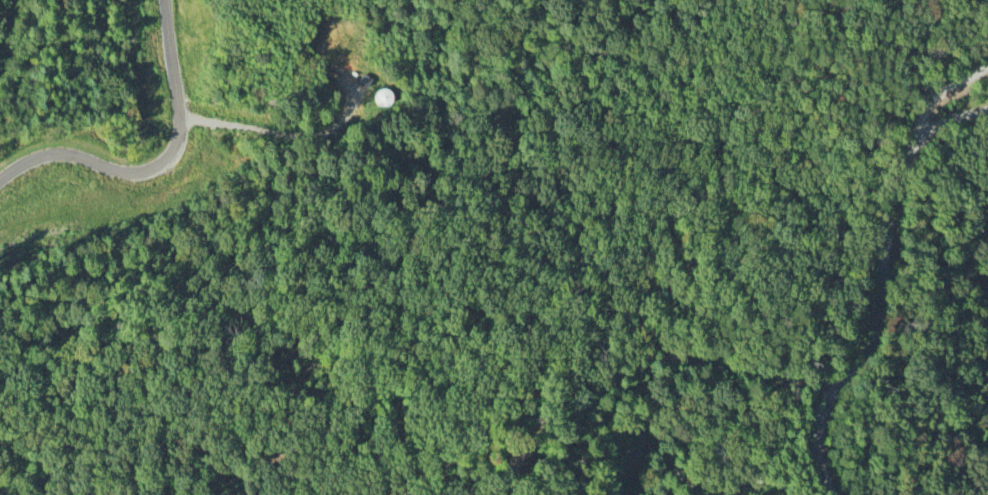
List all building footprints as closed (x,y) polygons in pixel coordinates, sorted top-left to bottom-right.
[(339,113),(357,118),(365,89),(356,86),(358,77),(343,73),(342,78),(336,77),(334,83),(346,86),(339,113)] [(389,106),(392,95),(382,91),(378,103),(389,106)]
